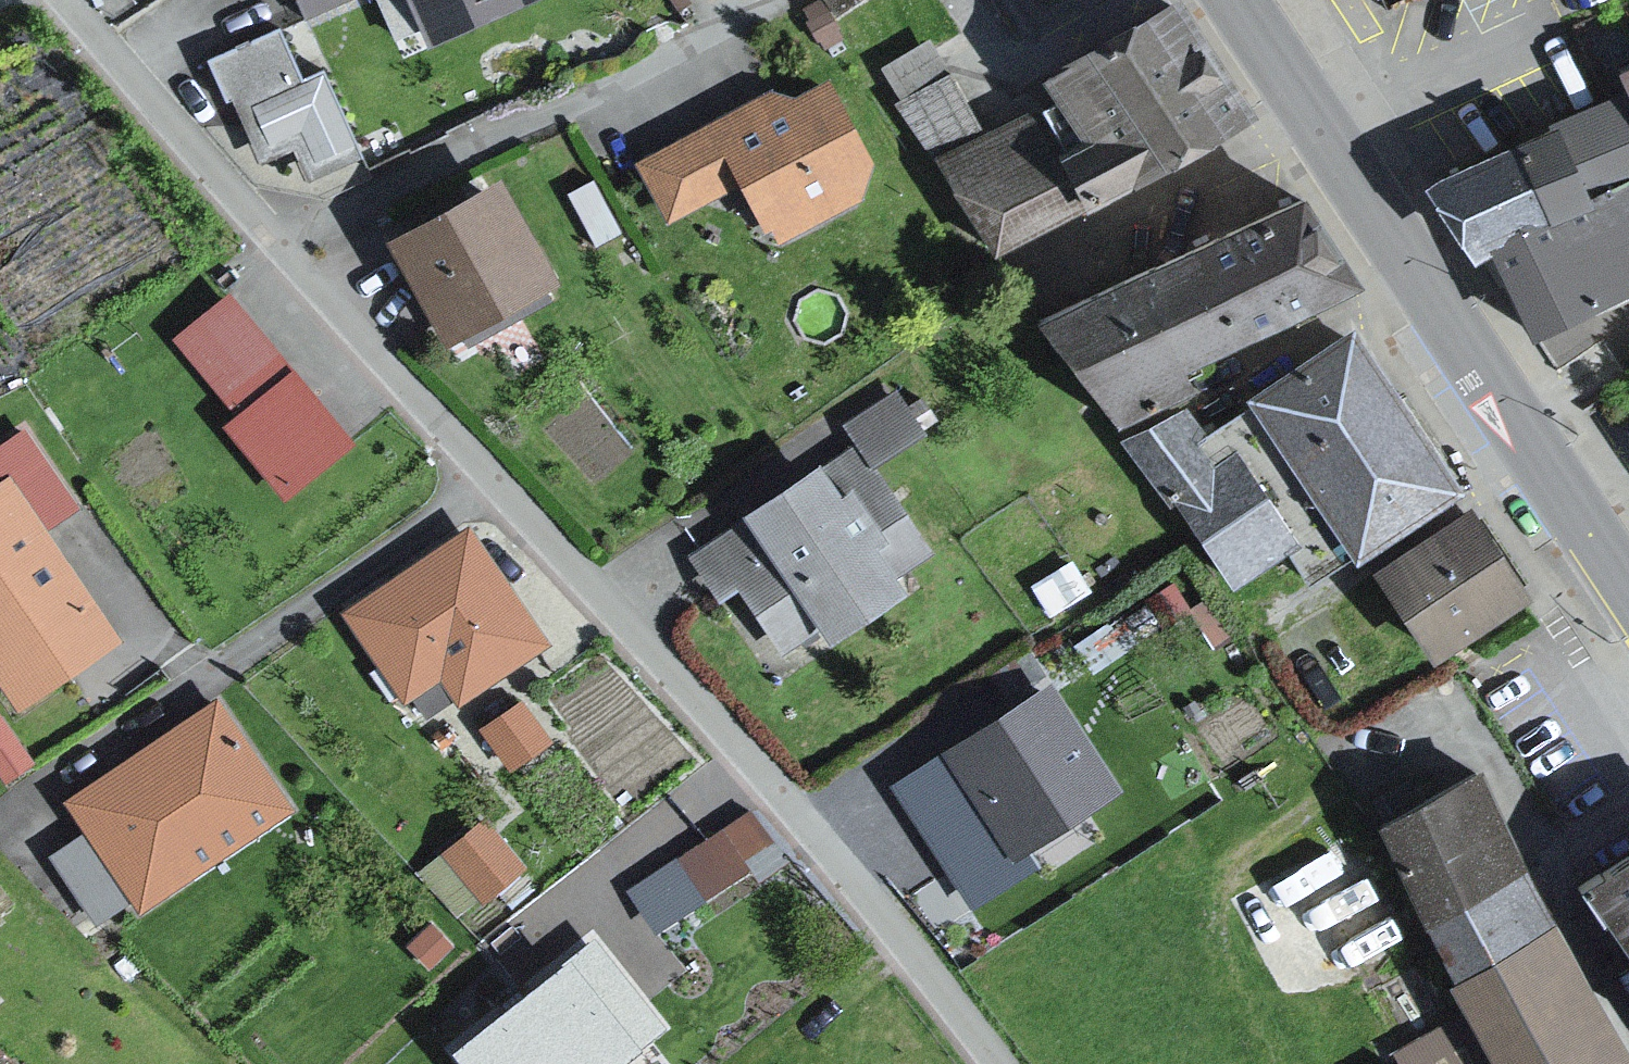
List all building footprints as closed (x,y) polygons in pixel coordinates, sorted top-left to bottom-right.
[(301,11),(327,0),(294,0),(301,11)] [(437,36),(526,0),(423,0),(437,36)] [(1019,77),(1031,101),(1053,143),(1102,148),(1115,181),(1225,115),(1158,0),(1151,0),(1019,77)] [(300,23),(209,53),(224,96),(240,95),(263,154),(305,144),(313,160),(369,145),(332,62),(319,69),(300,23)] [(773,85),(643,160),(676,219),(746,189),(774,239),(871,192),(890,155),(874,125),(842,79),(817,77),(804,92),(773,85)] [(1426,191),(1474,263),(1504,252),(1537,333),(1628,292),(1628,94),(1426,191)] [(1031,101),(929,152),(983,256),(1115,181),(1102,148),(1053,143),(1031,101)] [(524,178),(408,233),(461,335),(574,282),(524,178)] [(1328,198),(1008,330),(1031,384),(1072,389),(1106,428),(1222,381),(1224,361),(1388,277),(1328,198)] [(164,335),(297,487),(362,430),(230,279),(164,335)] [(1371,328),(1266,399),(1377,562),(1482,491),(1371,328)] [(1192,401),(1125,429),(1243,581),(1306,535),(1242,448),(1213,446),(1192,401)] [(8,481),(17,474),(48,518),(81,502),(24,427),(0,442),(0,470),(8,481)] [(853,435),(757,503),(835,618),(846,634),(926,581),(913,563),(943,542),(884,465),(872,461),(853,435)] [(0,486),(0,668),(20,695),(127,630),(48,518),(17,474),(8,481),(0,486)] [(835,618),(757,503),(689,551),(728,597),(748,589),(785,648),(835,618)] [(1489,508),(1391,575),(1453,666),(1551,599),(1489,508)] [(463,694),(558,639),(477,526),(348,607),(416,689),(444,672),(463,694)] [(1055,680),(947,748),(1016,857),(1124,788),(1055,680)] [(510,763),(557,732),(526,685),(479,716),(510,763)] [(295,801),(220,697),(69,796),(150,898),(295,801)] [(0,773),(30,758),(0,700),(0,772),(0,773)] [(1392,825),(1509,1062),(1510,1063),(1628,1063),(1628,1031),(1564,925),(1494,773),(1392,825)] [(651,918),(777,844),(752,801),(626,874),(651,918)] [(451,910),(525,860),(487,805),(414,856),(451,910)] [(84,822),(51,843),(97,915),(130,893),(84,822)] [(1605,886),(1628,920),(1628,872),(1605,886)] [(464,1029),(486,1063),(640,1063),(676,1041),(609,937),(464,1029)] [(1388,1052),(1368,1063),(1478,1063),(1451,1013),(1388,1052)] [(0,1052),(0,1063),(17,1063),(0,1052)]
